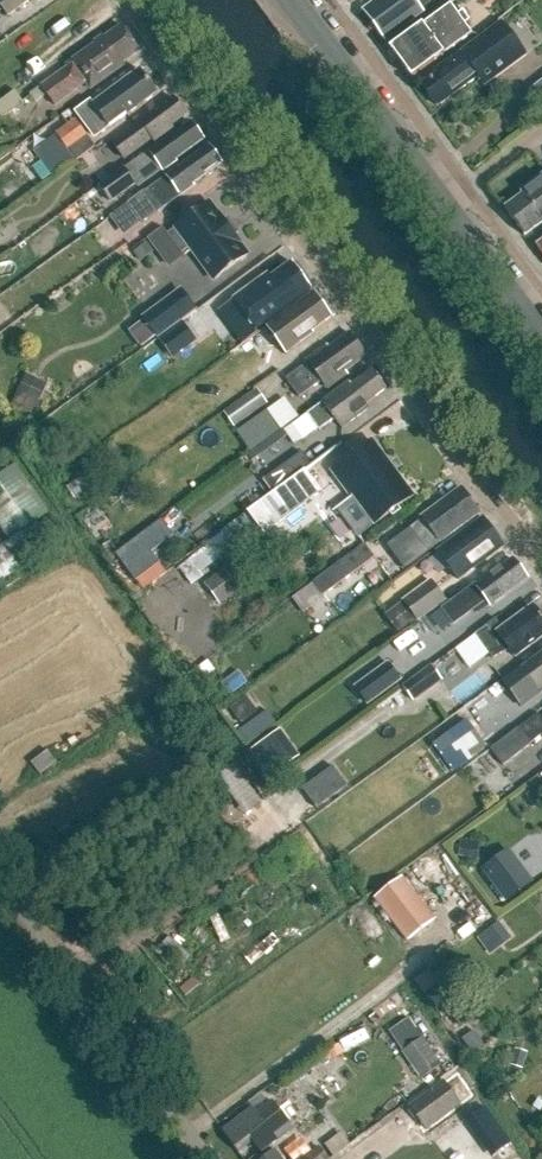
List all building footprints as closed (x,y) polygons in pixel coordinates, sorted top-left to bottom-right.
[(3,10),(8,16),(30,0),(0,0),(0,12),(3,10)] [(424,13),(416,2),(419,0),(380,0),(364,12),(385,41),(424,13)] [(412,79),(473,34),(466,24),(470,21),(463,11),(459,14),(451,3),(389,49),(412,79)] [(438,74),(422,86),(438,107),(478,77),(485,86),(527,56),(502,22),(436,72),(438,74)] [(73,64),(41,86),(47,95),(55,106),(85,84),(89,90),(126,64),(125,62),(140,51),(122,26),(72,62),(73,64)] [(94,106),(90,100),(74,113),(91,135),(100,136),(158,94),(141,70),(110,93),(110,94),(94,106)] [(541,107),(541,81),(529,91),(541,107)] [(36,103),(47,95),(41,86),(30,95),(36,103)] [(0,99),(0,113),(21,102),(15,91),(0,99)] [(153,138),(155,141),(168,132),(166,130),(187,114),(174,98),(113,143),(125,159),(153,138)] [(95,147),(75,119),(55,134),(56,134),(33,151),(51,176),(74,159),(76,161),(95,147)] [(205,140),(191,122),(150,152),(149,151),(101,187),(111,202),(159,167),(163,172),(205,140)] [(209,146),(145,193),(144,192),(126,205),(141,225),(159,212),(195,186),(193,184),(222,164),(209,146)] [(541,224),(541,176),(521,192),(523,195),(505,208),(526,235),(541,224)] [(213,280),(247,255),(210,204),(168,235),(181,253),(189,247),(213,280)] [(140,262),(154,253),(147,243),(134,253),(140,262)] [(292,262),(270,278),(268,276),(235,300),(257,331),(312,290),(292,262)] [(156,336),(158,340),(197,311),(181,289),(142,318),(144,320),(128,331),(139,347),(156,336)] [(242,346),(253,361),(278,342),(287,354),(315,333),(314,331),(332,317),(314,293),(242,346)] [(349,373),(347,371),(367,356),(350,333),(330,348),(328,345),(306,361),(308,363),(287,379),(300,397),(322,382),(327,389),(349,373)] [(238,366),(247,359),(240,349),(230,355),(238,366)] [(27,369),(9,402),(30,413),(48,380),(27,369)] [(320,431),(336,419),(342,428),(370,408),(367,404),(387,388),(374,370),(353,386),(350,383),(308,414),(320,431)] [(257,389),(224,412),(234,426),(267,403),(257,389)] [(281,430),(299,418),(285,398),(267,411),(281,430)] [(267,411),(257,419),(269,435),(279,428),(267,411)] [(294,445),(303,441),(292,426),(284,431),(288,436),(294,445)] [(283,429),(248,456),(256,468),(263,463),(259,457),(288,436),(284,431),(283,429)] [(333,470),(374,526),(414,496),(373,440),(333,470)] [(239,498),(249,511),(305,470),(312,465),(301,451),(239,498)] [(9,541),(49,513),(15,465),(0,475),(0,528),(9,541)] [(305,470),(249,511),(248,512),(265,535),(321,492),(305,470)] [(75,500),(87,491),(79,479),(66,488),(75,500)] [(411,528),(429,551),(480,513),(462,488),(422,518),(423,519),(411,528)] [(173,537),(186,532),(177,513),(165,518),(173,537)] [(484,518),(438,552),(459,580),(505,546),(484,518)] [(2,589),(59,547),(44,526),(0,557),(0,586),(2,589)] [(215,562),(236,546),(224,530),(203,547),(215,562)] [(323,596),(374,558),(364,544),(313,582),(323,596)] [(204,576),(191,559),(180,567),(193,585),(204,576)] [(529,579),(514,559),(477,586),(476,583),(442,608),(454,624),(485,601),(490,608),(529,579)] [(381,608),(426,581),(416,565),(372,593),(381,608)] [(204,583),(219,605),(239,591),(224,569),(204,583)] [(431,580),(402,601),(417,622),(446,601),(431,580)] [(515,658),(541,638),(541,616),(534,605),(503,627),(496,618),(475,633),(493,659),(509,651),(515,658)] [(430,664),(454,646),(442,629),(417,647),(430,664)] [(541,689),(541,653),(503,682),(522,707),(541,693),(540,691),(541,689)] [(358,692),(393,667),(386,659),(352,684),(358,692)] [(432,666),(402,688),(413,702),(442,680),(432,666)] [(360,693),(367,703),(401,678),(394,669),(360,693)] [(225,681),(234,693),(247,683),(238,671),(225,681)] [(486,715),(497,706),(488,695),(477,703),(486,715)] [(260,731),(270,724),(262,712),(252,719),(260,731)] [(492,749),(505,765),(532,744),(541,736),(541,717),(539,713),(492,749)] [(468,720),(433,743),(451,770),(486,747),(468,720)] [(290,763),(304,752),(291,736),(277,747),(290,763)] [(40,775),(57,762),(48,751),(31,764),(40,775)] [(244,810),(259,799),(232,763),(217,774),(244,810)] [(303,789),(317,809),(347,787),(333,767),(303,789)] [(461,841),(459,856),(472,858),(474,843),(461,841)] [(480,867),(506,901),(534,879),(507,845),(480,867)] [(436,919),(402,876),(373,899),(407,942),(436,919)] [(508,933),(507,927),(502,923),(497,923),(493,928),(493,934),(498,938),(503,937),(508,933)] [(441,1064),(409,1017),(388,1031),(402,1052),(401,1052),(420,1079),(441,1064)] [(443,1080),(408,1106),(426,1131),(462,1104),(443,1080)] [(408,1104),(419,1096),(411,1086),(400,1094),(408,1104)] [(541,1109),(541,1101),(538,1099),(533,1107),(540,1112),(541,1109)] [(262,1152),(294,1127),(274,1100),(258,1113),(254,1107),(223,1131),(240,1152),(253,1141),(262,1152)] [(498,1154),(512,1143),(485,1107),(471,1118),(498,1154)] [(263,1158),(285,1158),(276,1148),(263,1158)] [(308,1158),(328,1158),(319,1148),(307,1157),(308,1158)]
